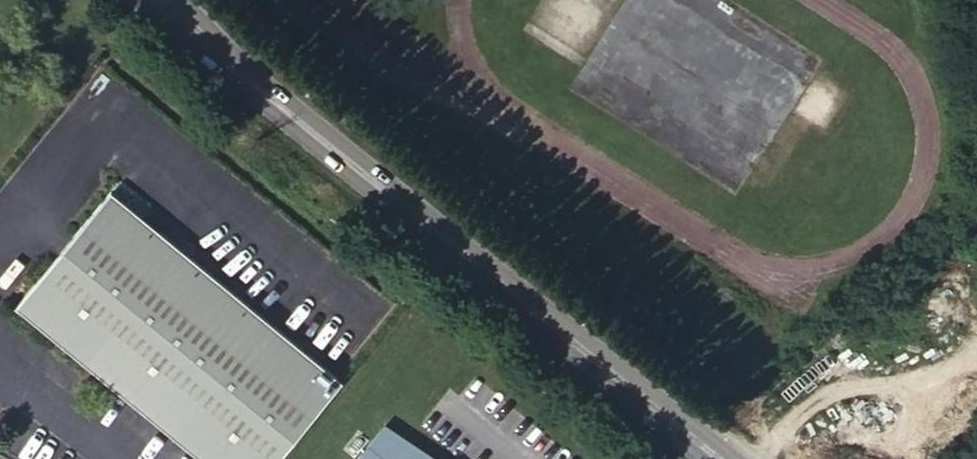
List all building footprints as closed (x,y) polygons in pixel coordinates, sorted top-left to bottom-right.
[(342,383),(111,192),(15,307),(199,458),(279,458),(342,383)] [(384,427),(357,458),(423,458),(384,427)]
